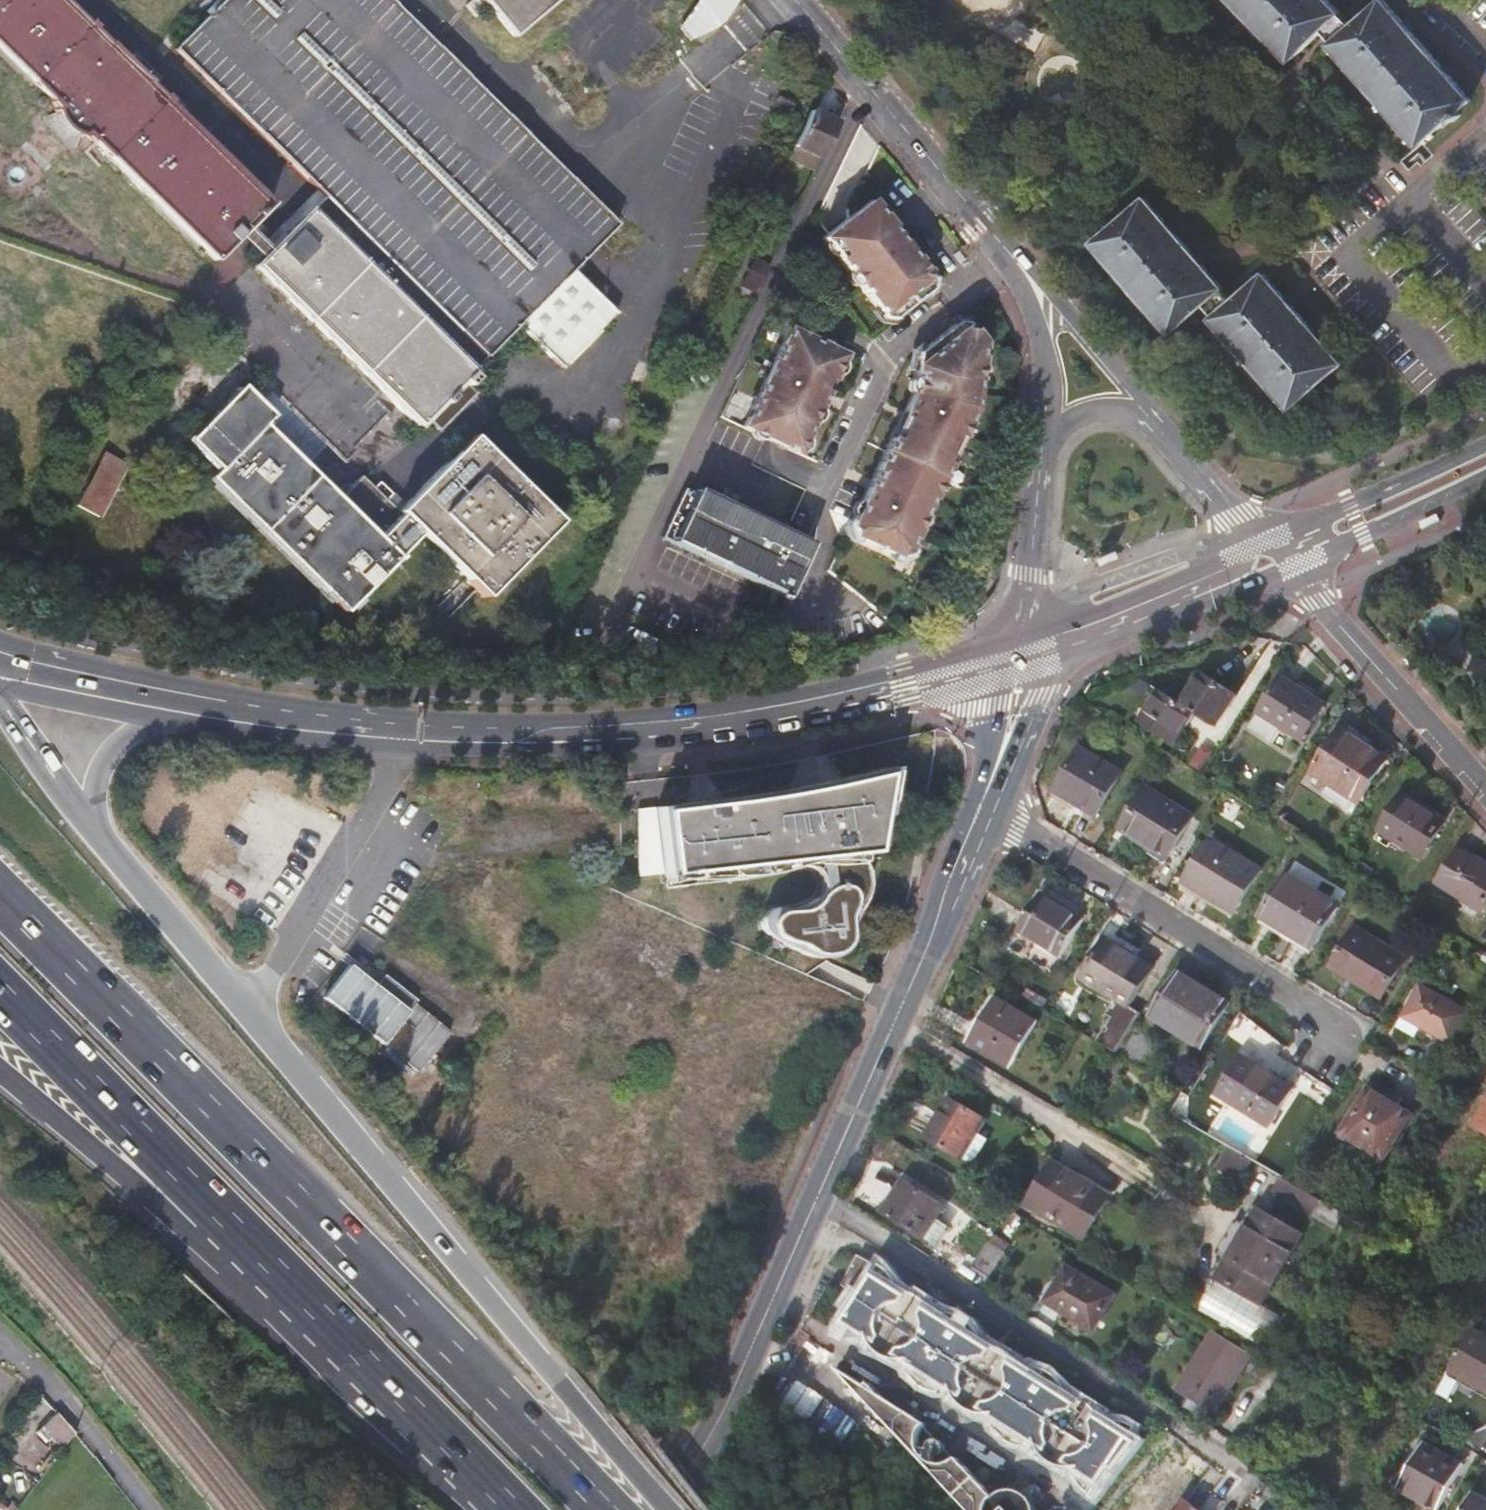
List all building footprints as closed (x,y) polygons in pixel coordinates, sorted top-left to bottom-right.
[(52,103),(51,116),(79,144),(91,141),(213,263),(269,205),(62,0),(0,0),(0,52),(52,103)] [(439,433),(476,395),(471,389),(479,382),(475,377),(473,379),(470,376),(617,227),(387,0),(224,0),(171,53),(323,202),(256,269),(418,431),(427,421),(439,433)] [(466,4),(477,15),(489,4),(515,34),(553,0),(470,0),(466,4)] [(735,3),(733,0),(711,0),(709,1),(708,0),(699,0),(696,1),(691,8),(695,13),(680,27),(687,34),(715,25),(735,3)] [(1326,0),(1234,0),(1294,62),(1326,34),(1343,17),(1326,0)] [(1475,107),(1385,4),(1356,30),(1337,47),(1425,150),(1475,107)] [(1337,47),(1356,30),(1343,17),(1326,34),(1337,47)] [(837,125),(811,114),(795,148),(820,161),(837,125)] [(820,161),(795,148),(790,160),(815,172),(820,161)] [(1173,334),(1204,308),(1222,293),(1146,204),(1097,245),(1173,334)] [(928,280),(870,205),(822,241),(882,321),(890,321),(926,294),(928,280)] [(769,268),(756,262),(745,284),(758,291),(769,268)] [(1342,368),(1264,278),(1232,304),(1214,320),(1291,411),(1342,368)] [(745,284),(742,289),(756,295),(758,291),(745,284)] [(1214,320),(1232,304),(1222,293),(1204,308),(1214,320)] [(937,460),(947,437),(956,441),(969,413),(977,344),(962,326),(951,326),(916,353),(912,394),(902,415),(910,420),(900,442),(891,438),(851,524),(855,533),(897,553),(906,549),(945,464),(937,460)] [(796,456),(842,357),(788,333),(742,431),(796,456)] [(274,419),(241,388),(187,442),(217,473),(210,480),(344,613),(421,535),(485,600),(562,523),(475,439),(399,514),(363,479),(340,502),(265,428),(274,419)] [(902,415),(891,438),(900,442),(910,420),(902,415)] [(956,441),(947,437),(937,460),(945,464),(956,441)] [(130,458),(108,447),(97,469),(120,480),(130,458)] [(87,489),(109,501),(120,480),(97,469),(87,489)] [(785,599),(811,545),(785,533),(763,522),(695,490),(693,495),(681,490),(658,539),(785,599)] [(790,521),(768,511),(763,522),(785,533),(790,521)] [(1178,741),(1198,712),(1220,727),(1240,694),(1207,674),(1186,706),(1164,692),(1146,720),(1178,741)] [(1301,742),(1323,708),(1280,680),(1248,729),(1270,744),(1281,729),(1301,742)] [(1359,801),(1387,757),(1341,727),(1314,772),(1359,801)] [(1124,777),(1083,750),(1055,793),(1096,819),(1124,777)] [(744,881),(813,876),(815,879),(817,885),(817,892),(816,898),(812,904),(807,909),(801,911),(800,911),(797,912),(792,913),(783,913),(774,913),(770,913),(765,914),(762,916),(759,920),(757,924),(757,928),(757,932),(759,936),(762,939),(766,941),(770,942),(772,942),(779,944),(778,949),(808,957),(820,959),(832,958),(843,953),(845,951),(844,936),(852,936),(852,926),(859,909),(865,899),(868,888),(868,876),(875,854),(862,855),(889,777),(891,769),(768,794),(655,809),(661,889),(744,883),(744,881)] [(1193,818),(1146,789),(1122,828),(1168,858),(1193,818)] [(1423,854),(1448,819),(1405,791),(1382,827),(1423,854)] [(1052,799),(1092,825),(1096,819),(1055,793),(1052,799)] [(657,873),(652,811),(635,812),(635,874),(657,873)] [(1261,872),(1212,840),(1186,883),(1235,914),(1261,872)] [(1460,848),(1438,880),(1482,909),(1485,904),(1485,864),(1460,848)] [(1309,954),(1338,906),(1288,876),(1260,923),(1309,954)] [(1081,923),(1040,897),(1018,930),(1059,957),(1081,923)] [(1347,980),(1351,974),(1385,996),(1407,961),(1358,931),(1333,972),(1347,980)] [(1116,1020),(1099,1044),(1107,1048),(1118,1055),(1142,1015),(1130,1008),(1153,970),(1098,936),(1083,962),(1091,967),(1083,979),(1120,1002),(1110,1016),(1116,1020)] [(349,962),(321,998),(417,1072),(452,1026),(384,974),(377,983),(349,962)] [(1347,980),(1382,1002),(1385,996),(1351,974),(1347,980)] [(1202,1050),(1229,1007),(1180,976),(1155,1017),(1155,1020),(1156,1022),(1202,1050)] [(1470,1012),(1422,985),(1399,1025),(1418,1036),(1423,1027),(1452,1045),(1470,1012)] [(1010,1068),(1036,1025),(997,1001),(972,1044),(1010,1068)] [(933,1064),(917,1054),(915,1058),(931,1068),(933,1064)] [(1270,1127),(1295,1088),(1244,1056),(1220,1093),(1270,1127)] [(1411,1116),(1370,1089),(1338,1136),(1381,1164),(1411,1116)] [(964,1163),(988,1124),(952,1102),(928,1141),(964,1163)] [(1477,1128),(1485,1133),(1485,1111),(1477,1128)] [(1108,1196),(1053,1163),(1027,1206),(1081,1240),(1108,1196)] [(897,1180),(877,1211),(883,1214),(903,1183),(897,1180)] [(903,1183),(883,1214),(923,1239),(933,1225),(944,1208),(903,1182),(903,1183)] [(1303,1236),(1258,1210),(1220,1279),(1263,1306),(1303,1236)] [(947,1234),(933,1225),(923,1239),(938,1248),(947,1234)] [(991,1277),(1007,1251),(990,1242),(974,1267),(991,1277)] [(840,1288),(862,1300),(838,1336),(844,1338),(852,1341),(869,1342),(915,1371),(911,1377),(912,1381),(917,1385),(932,1395),(935,1396),(938,1396),(943,1389),(996,1423),(991,1432),(996,1437),(1011,1448),(1018,1451),(1023,1451),(1029,1444),(1071,1472),(1082,1490),(1089,1500),(1097,1488),(1100,1490),(1132,1447),(1127,1441),(1135,1430),(1129,1427),(1123,1425),(1116,1425),(1107,1429),(1057,1397),(1064,1388),(1061,1383),(1045,1372),(1037,1368),(1033,1367),(1026,1376),(974,1342),(977,1337),(978,1332),(976,1328),(955,1313),(950,1312),(947,1314),(942,1321),(898,1294),(900,1290),(890,1273),(856,1255),(840,1288)] [(1093,1332),(1115,1296),(1067,1268),(1046,1304),(1093,1332)] [(1475,1329),(1452,1371),(1485,1391),(1485,1335),(1475,1329)] [(1261,1381),(1252,1395),(1268,1405),(1285,1374),(1213,1331),(1205,1345),(1242,1368),(1261,1381)] [(1206,1410),(1213,1415),(1242,1368),(1205,1345),(1177,1392),(1189,1400),(1184,1408),(1200,1418),(1206,1410)] [(838,1371),(964,1509),(1031,1509),(1027,1502),(1021,1496),(1017,1495),(1008,1494),(1000,1495),(990,1499),(956,1462),(955,1463),(944,1467),(936,1466),(930,1462),(926,1456),(923,1450),(922,1446),(924,1431),(926,1428),(892,1406),(869,1383),(865,1388),(838,1371)] [(1452,1371),(1449,1376),(1485,1398),(1485,1391),(1452,1371)] [(1459,1387),(1447,1380),(1442,1389),(1454,1396),(1459,1387)] [(39,1431),(57,1451),(75,1434),(58,1415),(39,1431)] [(955,1463),(924,1431),(922,1446),(923,1450),(926,1456),(930,1462),(936,1466),(944,1467),(955,1463)] [(1466,1467),(1426,1444),(1401,1488),(1438,1509),(1440,1509),(1466,1467)] [(21,1482),(42,1469),(33,1454),(12,1466),(21,1482)] [(1476,1495),(1467,1509),(1485,1509),(1485,1500),(1476,1495)] [(1188,1501),(1181,1509),(1199,1509),(1188,1501)]
